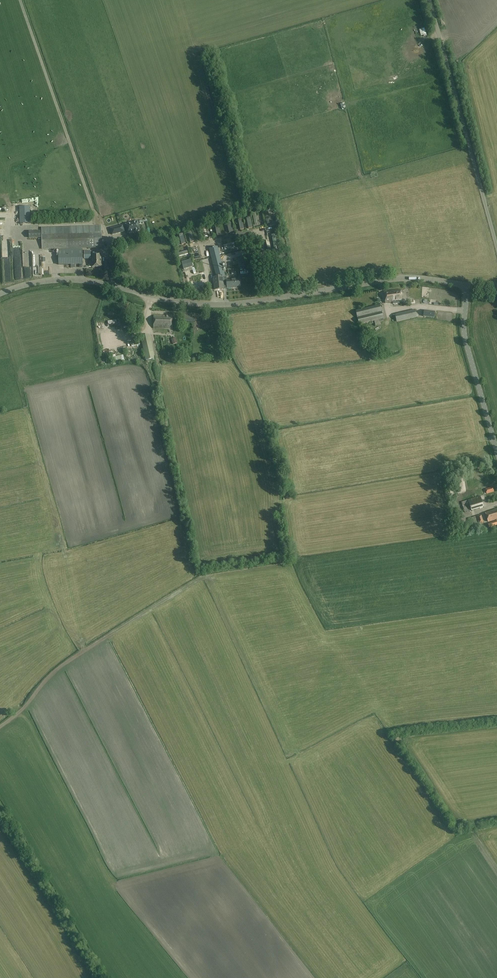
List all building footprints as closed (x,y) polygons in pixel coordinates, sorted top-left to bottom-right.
[(19,223),(29,222),(29,207),(19,207),(19,223)] [(127,224),(126,225),(128,233),(140,230),(138,221),(130,224),(129,223),(127,223),(127,224)] [(102,248),(102,242),(101,226),(41,227),(42,249),(102,248)] [(110,229),(112,234),(121,232),(120,226),(110,229)] [(270,239),(265,241),(268,254),(273,253),(270,239)] [(217,247),(210,249),(217,278),(222,277),(225,276),(223,271),(226,270),(225,268),(226,268),(225,262),(221,263),(217,247)] [(82,249),(58,250),(59,265),(83,265),(82,249)] [(101,254),(92,255),(92,267),(102,266),(102,259),(101,259),(101,254)] [(191,260),(182,263),(184,269),(193,267),(191,260)] [(225,276),(222,277),(223,284),(223,289),(227,289),(234,288),(234,286),(237,286),(241,286),(240,279),(227,280),(226,276),(225,276)] [(215,278),(213,279),(215,290),(216,290),(223,289),(223,284),(222,277),(217,278),(215,278)] [(400,290),(391,291),(383,292),(385,304),(401,301),(400,290)] [(383,319),(380,305),(355,311),(359,325),(374,321),(380,320),(383,319)] [(417,317),(415,310),(395,314),(397,322),(417,317)] [(139,313),(132,315),(136,331),(141,329),(140,323),(141,323),(139,313)] [(173,316),(154,316),(153,328),(171,329),(171,331),(175,331),(175,327),(172,327),(173,316)] [(155,358),(150,334),(140,336),(146,360),(155,358)] [(484,507),(483,506),(481,497),(480,496),(461,502),(465,513),(471,511),(484,507)] [(488,522),(496,519),(496,510),(496,509),(485,513),(488,522)] [(468,519),(471,527),(474,526),(478,525),(484,523),(481,515),(468,519)]
